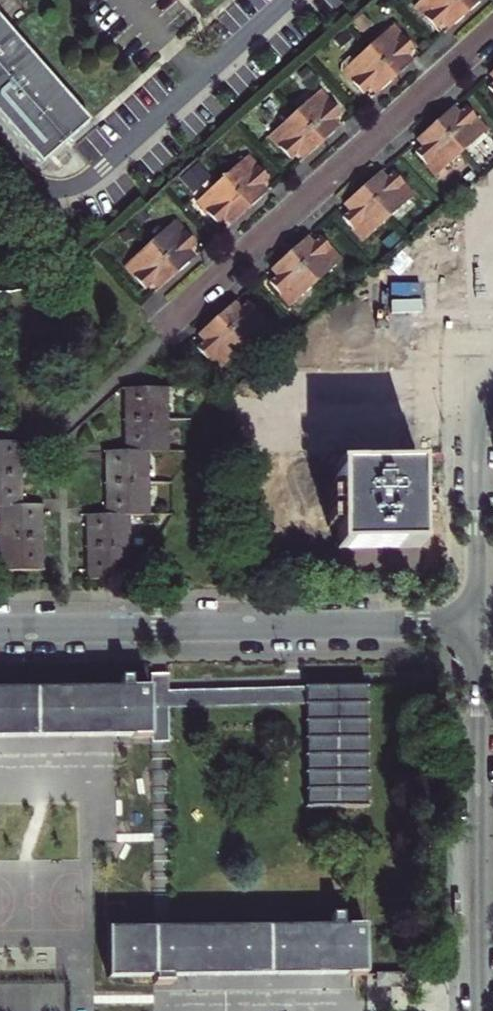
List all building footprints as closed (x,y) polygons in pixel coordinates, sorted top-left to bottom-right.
[(457,0),(426,0),(418,7),(436,28),(443,22),(451,31),(470,14),(457,0)] [(470,14),(486,0),(457,0),(470,14)] [(55,167),(103,124),(0,8),(0,105),(55,167)] [(398,26),(372,49),(398,78),(417,62),(409,53),(416,47),(398,26)] [(371,86),(380,95),(398,78),(372,49),(346,71),(365,92),(371,86)] [(323,92),(298,114),(324,144),(342,128),(335,119),(342,113),(323,92)] [(454,108),(437,123),(464,154),(489,131),(471,110),(463,118),(454,108)] [(298,151),(306,160),(324,144),(298,114),(273,137),(292,157),(298,151)] [(437,123),(420,138),(429,148),(420,155),(439,176),(464,154),(437,123)] [(252,208),(269,193),(271,191),(263,183),(272,175),(253,154),(252,156),(226,179),(252,208)] [(381,173),(364,189),(391,219),(417,196),(397,176),(390,183),(381,173)] [(226,216),(234,225),(252,208),(226,179),(199,203),(217,224),(226,216)] [(364,189),(346,204),(354,213),(347,220),(365,241),(391,219),(364,189)] [(177,222),(152,244),(178,274),(196,259),(189,250),(196,243),(177,222)] [(309,237),(292,253),(318,283),(344,262),(326,240),(318,247),(309,237)] [(152,244),(127,267),(145,288),(153,282),(160,290),(178,274),(152,244)] [(318,283),(292,253),(274,269),(282,278),(275,285),(293,306),(318,283)] [(244,312),(236,303),(217,320),(244,349),(270,326),(251,305),(244,312)] [(404,432),(402,303),(367,303),(369,432),(404,432)] [(217,320),(199,336),(207,344),(200,351),(219,371),(244,349),(217,320)] [(132,517),(150,517),(149,452),(172,452),(170,388),(130,388),(131,453),(106,453),(108,518),(89,518),(90,582),(133,581),(132,517)] [(0,444),(0,507),(2,507),(3,573),(45,573),(44,507),(26,507),(25,444),(12,444),(0,444)] [(419,549),(419,468),(406,468),(371,469),(339,469),(338,549),(419,549)] [(303,695),(305,815),(366,814),(365,694),(303,695)] [(148,745),(147,695),(0,696),(0,747),(148,745)] [(108,934),(109,984),(365,981),(365,931),(108,934)]
